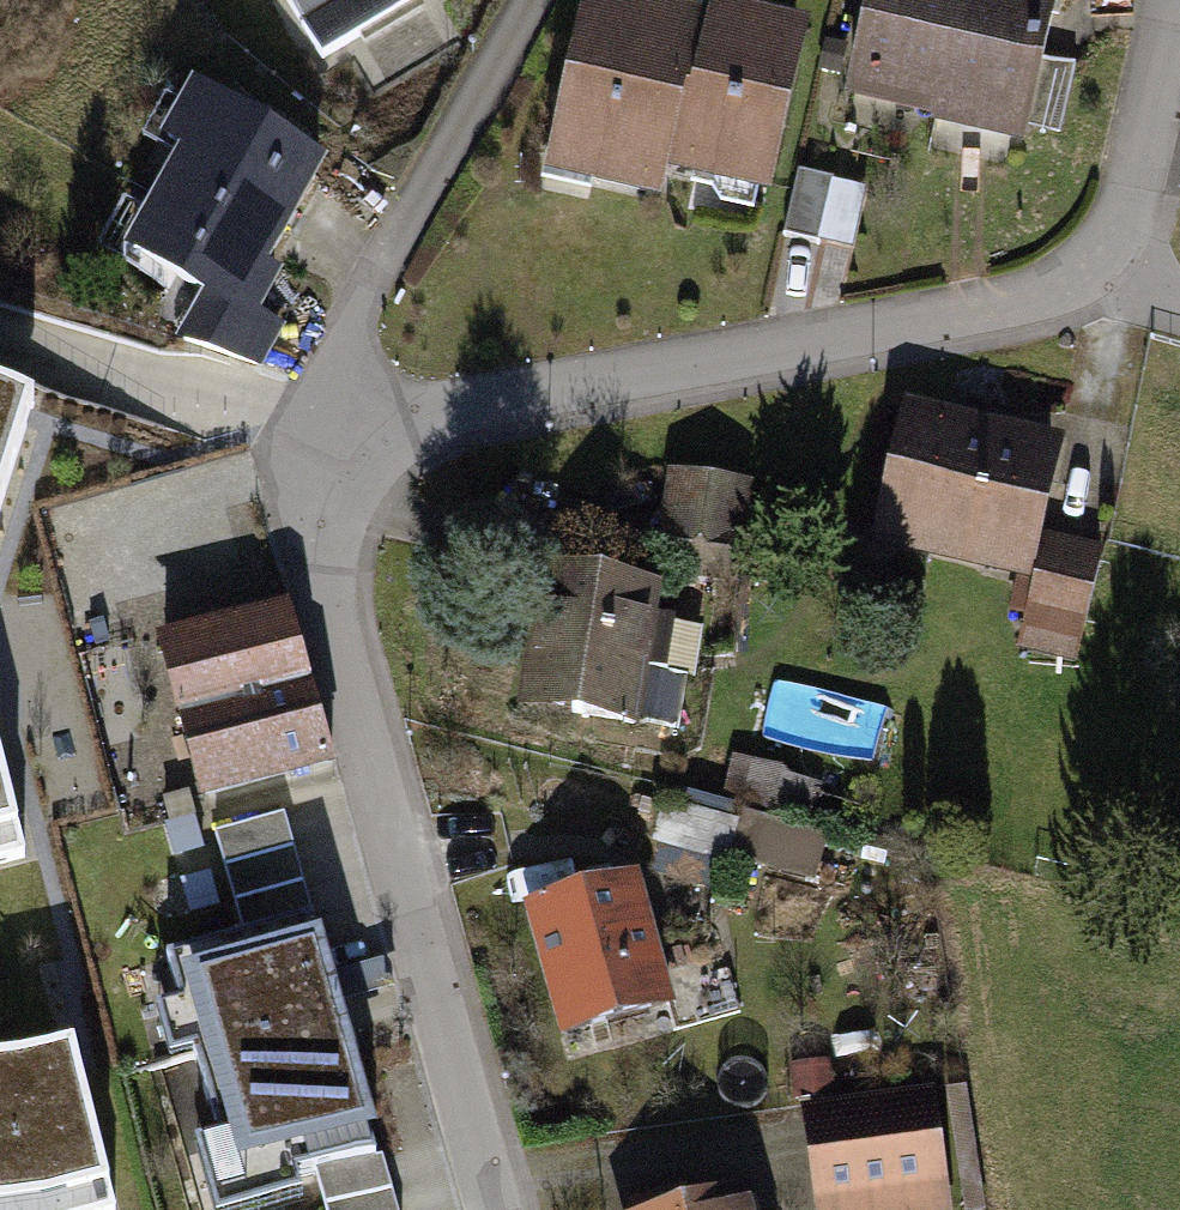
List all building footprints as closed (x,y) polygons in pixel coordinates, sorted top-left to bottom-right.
[(314,21),(352,0),(302,0),(314,21)] [(966,0),(868,0),(848,110),(1029,143),(1053,16),(966,0)] [(788,54),(606,16),(574,167),(756,206),(788,54)] [(326,159),(205,100),(124,264),(203,302),(188,334),(262,370),(281,330),(250,314),(326,159)] [(867,192),(803,181),(792,245),(856,256),(867,192)] [(27,411),(0,402),(0,490),(27,411)] [(1058,449),(908,417),(877,550),(1027,584),(1058,449)] [(750,496),(672,482),(654,581),(732,595),(750,496)] [(1106,562),(1047,547),(1022,646),(1080,661),(1106,562)] [(653,598),(554,582),(531,724),(630,740),(653,598)] [(291,619),(153,657),(198,819),(336,782),(291,619)] [(0,755),(0,870),(28,863),(0,755)] [(737,764),(731,818),(819,827),(825,773),(737,764)] [(727,820),(668,806),(659,841),(820,880),(830,841),(728,816),(727,820)] [(242,941),(309,923),(283,822),(216,840),(242,941)] [(636,882),(527,910),(561,1041),(669,1013),(636,882)] [(165,964),(177,1007),(156,1013),(171,1064),(194,1057),(220,1145),(196,1152),(213,1209),(285,1209),(304,1205),(299,1186),(314,1182),(379,1163),(309,923),(242,941),(165,964)] [(127,1209),(89,1040),(0,1060),(0,1209),(125,1209),(127,1209)] [(934,1110),(805,1135),(819,1209),(953,1209),(934,1110)] [(379,1163),(314,1182),(322,1209),(393,1209),(379,1163)] [(717,1209),(754,1209),(752,1200),(717,1209)]
